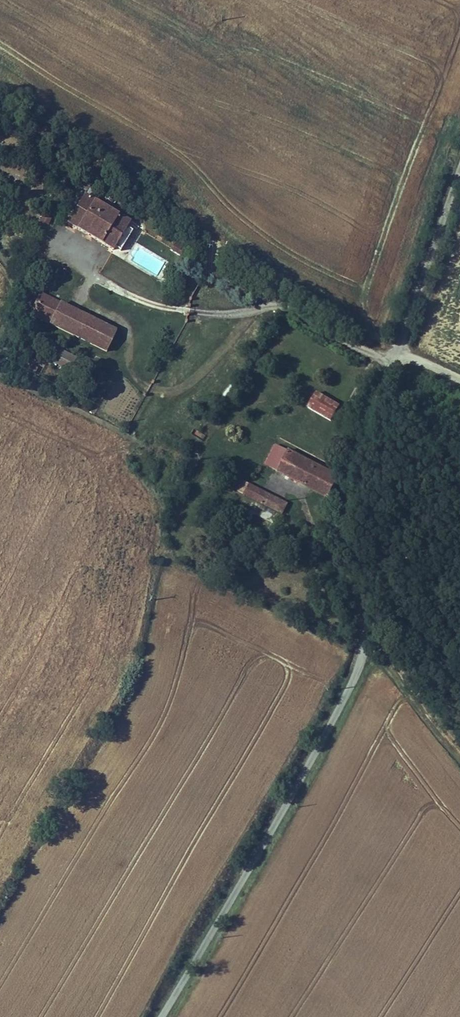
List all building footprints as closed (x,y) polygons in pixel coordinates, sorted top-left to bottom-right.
[(105,249),(119,224),(70,198),(59,220),(58,223),(105,249)] [(79,315),(31,292),(21,316),(68,337),(79,315)] [(79,315),(68,337),(99,352),(109,329),(79,315)] [(80,386),(87,373),(57,356),(50,369),(80,386)] [(224,397),(231,386),(220,380),(214,391),(224,397)] [(331,420),(339,406),(311,390),(303,404),(331,420)] [(273,470),(286,449),(276,443),(264,464),(273,470)] [(273,470),(308,491),(320,470),(286,449),(273,470)] [(320,470),(308,491),(321,499),(334,478),(320,470)] [(227,474),(222,482),(230,487),(235,478),(227,474)] [(247,485),(240,482),(235,491),(241,495),(247,485)] [(277,503),(247,485),(241,495),(272,513),(277,503)] [(282,506),(277,503),(272,513),(276,516),(282,506)]
